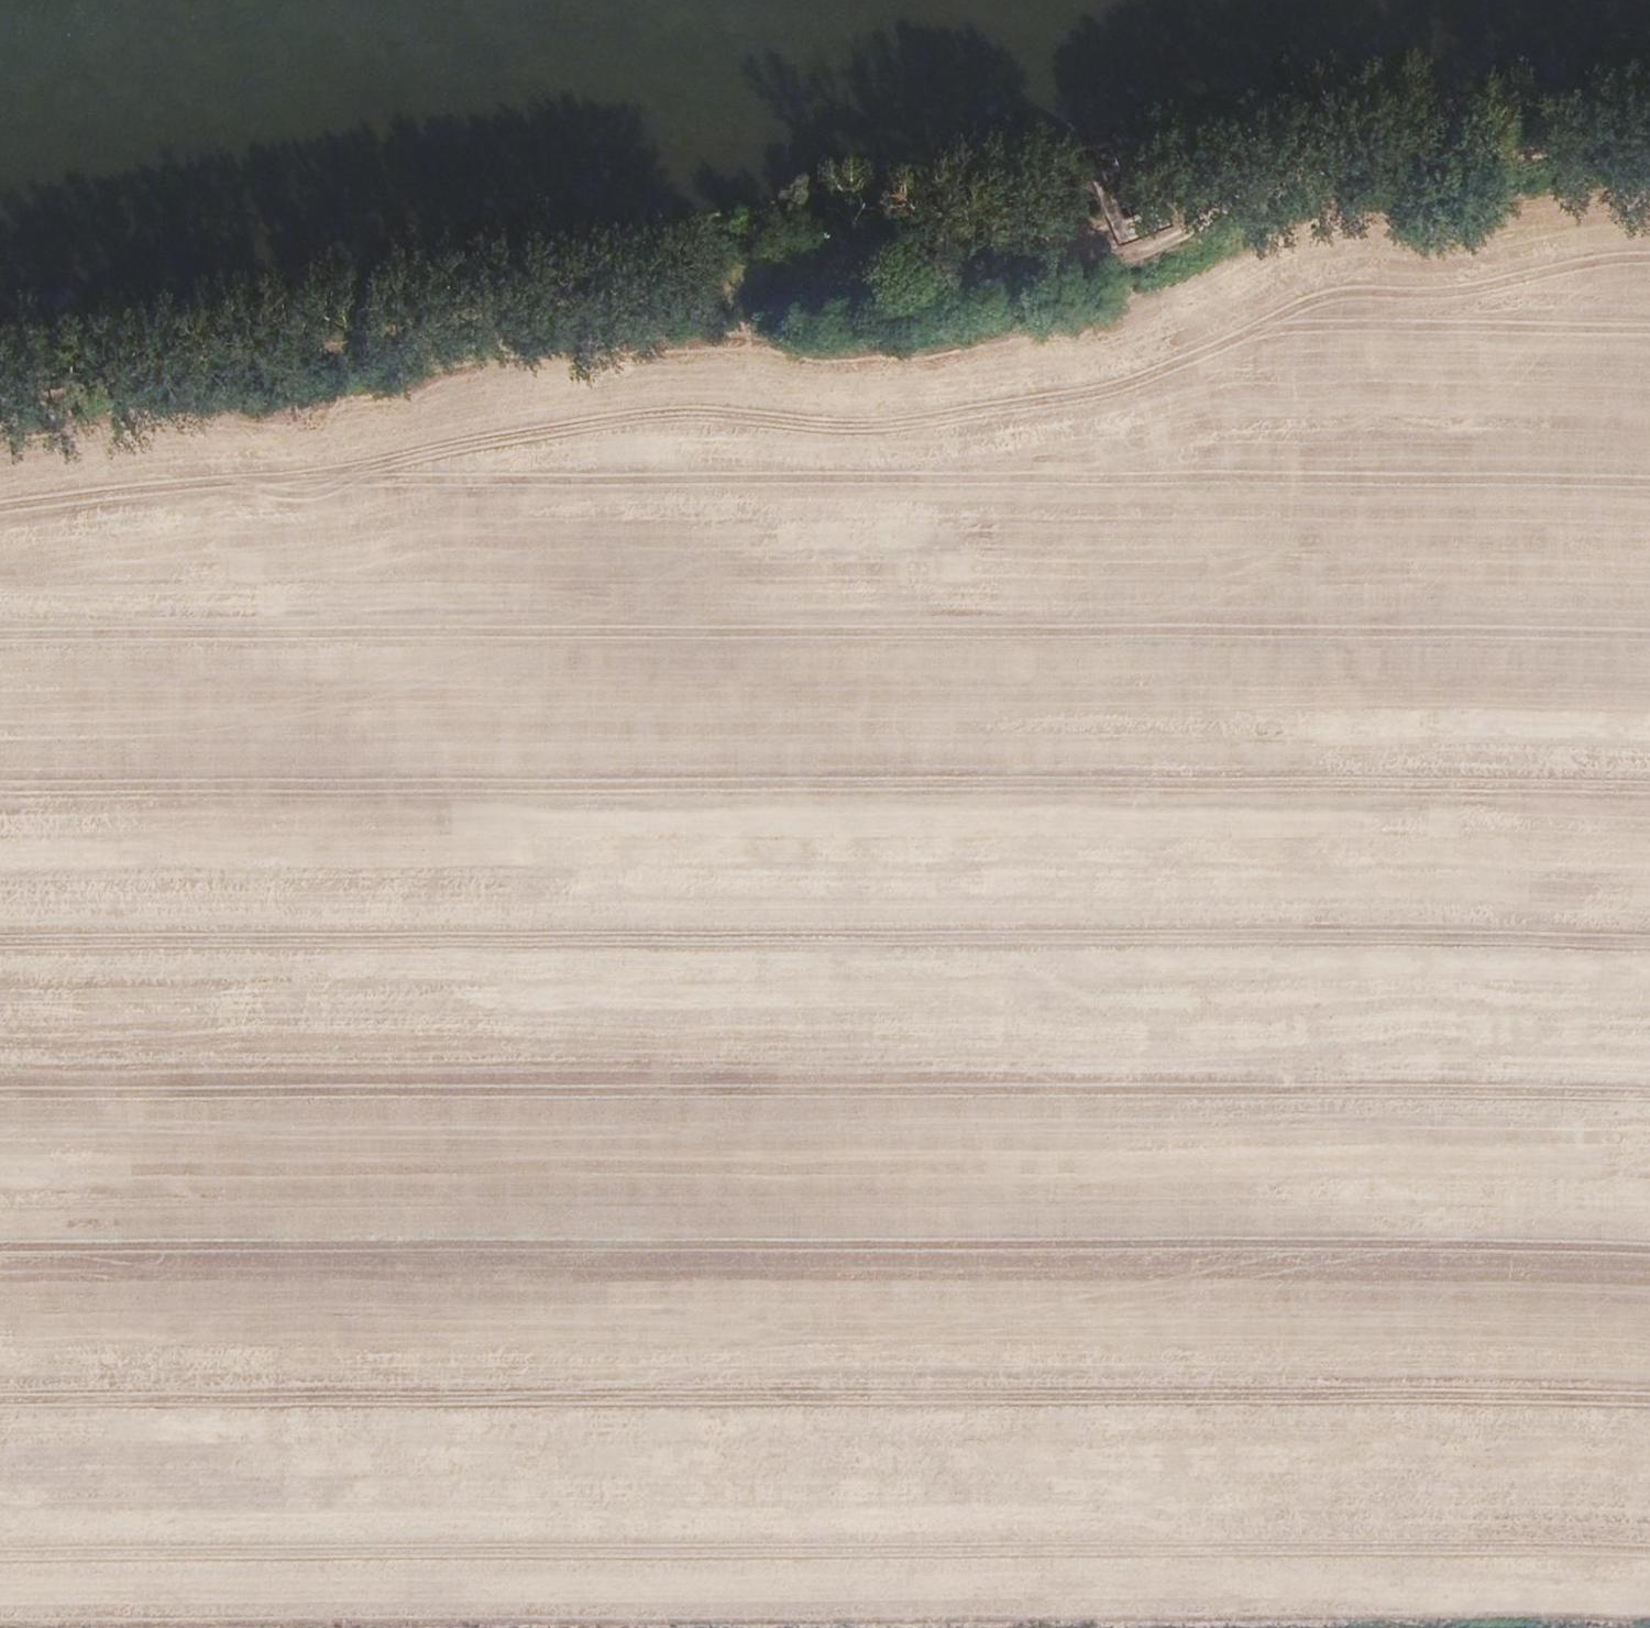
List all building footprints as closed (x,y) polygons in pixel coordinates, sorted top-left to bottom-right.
[(1121,249),(1123,206),(1064,203),(1065,192),(1042,191),(1041,208),(1047,208),(1044,247),(1121,249)]
